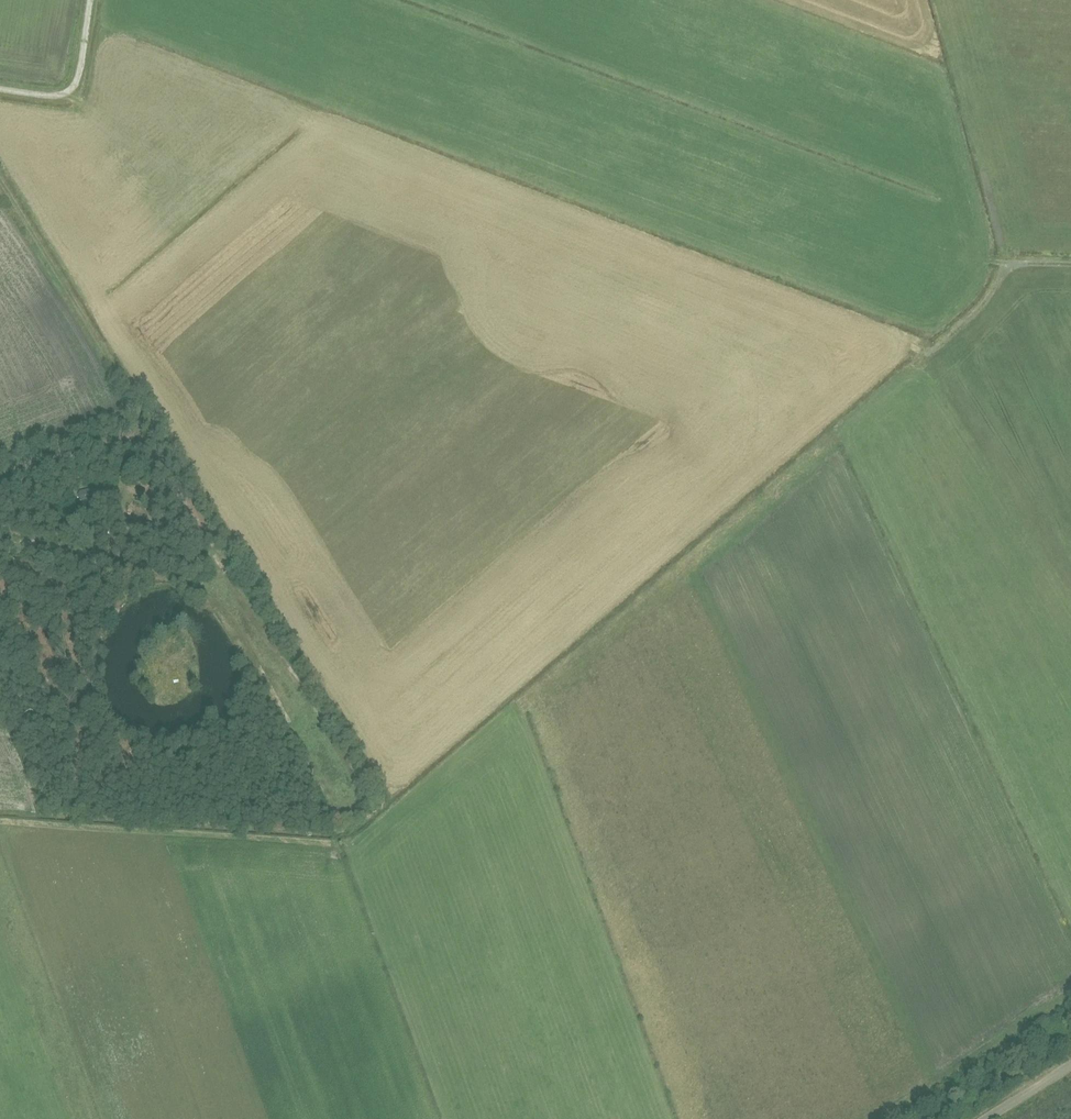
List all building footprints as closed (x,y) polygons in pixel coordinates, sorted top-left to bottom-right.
[(89,489),(80,491),(77,494),(78,499),(83,501),(91,499),(93,494),(92,491),(89,489)]
